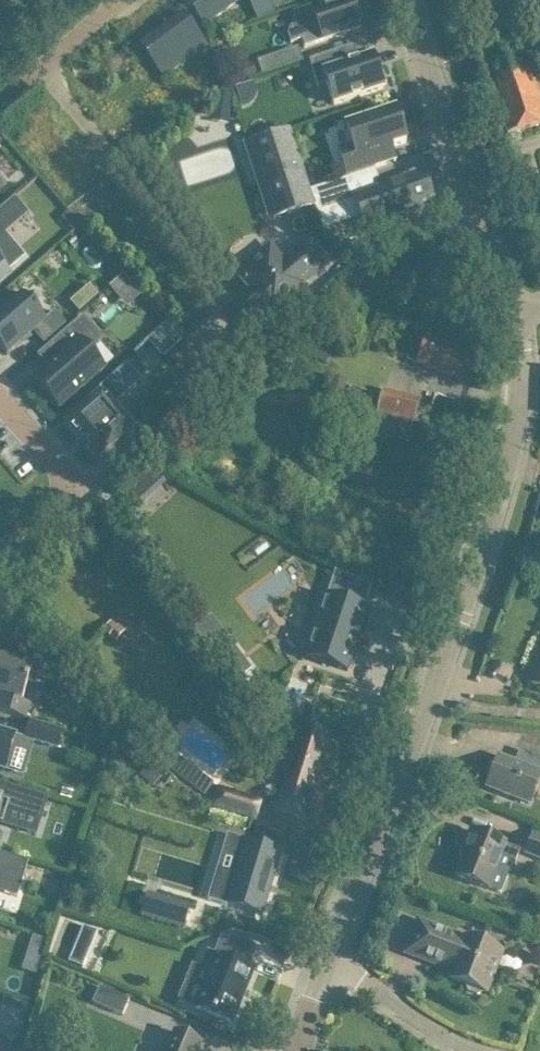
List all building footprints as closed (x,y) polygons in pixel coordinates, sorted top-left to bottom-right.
[(221,19),(245,0),(205,0),(221,19)] [(287,34),(290,43),(301,40),(304,48),(359,29),(350,0),(349,0),(314,12),(312,6),(292,13),(296,25),(290,27),(287,34)] [(202,5),(156,33),(176,66),(222,39),(202,5)] [(372,55),(370,56),(360,59),(355,46),(309,61),(318,87),(327,84),(334,105),(383,88),(382,85),(386,84),(381,68),(377,69),(372,55)] [(539,125),(539,98),(534,81),(529,83),(517,47),(487,57),(498,92),(495,93),(508,135),(539,125)] [(303,62),(299,49),(258,64),(262,76),(303,62)] [(362,115),(379,110),(376,100),(359,105),(362,115)] [(348,178),(359,174),(375,169),(375,168),(386,164),(382,151),(406,143),(401,127),(403,124),(400,115),(396,114),(395,110),(345,126),(352,145),(338,149),(348,178)] [(309,191),(289,130),(249,144),(264,190),(266,189),(277,184),(287,213),(286,213),(287,215),(314,206),(309,191)] [(359,174),(348,178),(309,191),(314,206),(315,212),(355,199),(367,233),(414,217),(410,207),(431,199),(423,175),(365,194),(359,174)] [(28,214),(29,214),(15,197),(14,198),(0,210),(0,239),(28,214)] [(252,302),(251,301),(250,301),(249,301),(248,301),(247,302),(234,313),(248,330),(269,311),(272,315),(304,287),(302,284),(328,262),(310,240),(283,263),(270,246),(238,274),(259,299),(254,304),(252,302)] [(123,276),(109,288),(115,295),(129,283),(123,276)] [(33,332),(43,344),(66,324),(55,311),(45,320),(22,294),(0,313),(0,348),(7,355),(33,332)] [(104,369),(89,351),(103,339),(83,317),(38,356),(39,357),(43,354),(50,362),(47,365),(49,367),(34,380),(59,409),(104,369)] [(165,324),(152,336),(168,353),(180,341),(165,324)] [(471,383),(480,355),(426,337),(421,352),(411,349),(407,361),(416,364),(471,383)] [(222,377),(190,340),(188,341),(170,357),(195,387),(202,394),(222,377)] [(68,420),(65,423),(67,425),(96,457),(95,458),(97,460),(99,458),(98,458),(121,437),(133,428),(120,413),(113,406),(141,381),(127,364),(89,396),(93,400),(69,421),(68,420)] [(347,401),(369,407),(372,394),(367,393),(368,388),(351,384),(347,401)] [(367,432),(408,443),(419,401),(382,391),(376,417),(372,416),(367,432)] [(327,596),(306,657),(347,671),(349,666),(353,668),(357,654),(353,653),(362,627),(366,629),(372,611),(327,596)] [(124,611),(116,623),(130,633),(139,621),(124,611)] [(225,642),(208,618),(193,629),(211,653),(225,642)] [(528,682),(539,687),(539,652),(528,682)] [(26,720),(30,705),(22,702),(32,669),(0,659),(0,712),(26,720)] [(58,749),(63,732),(30,722),(25,739),(58,749)] [(315,765),(325,734),(298,726),(283,775),(285,776),(275,809),(305,818),(313,793),(309,791),(317,766),(315,765)] [(5,770),(15,737),(0,732),(0,769),(5,770)] [(174,752),(164,763),(173,770),(183,758),(174,752)] [(539,776),(539,772),(499,756),(487,787),(529,804),(539,776)] [(205,775),(195,787),(204,793),(214,782),(205,775)] [(0,783),(0,823),(2,824),(8,806),(42,816),(47,797),(0,783)] [(260,801),(219,788),(214,805),(255,818),(260,801)] [(505,844),(506,844),(470,830),(464,845),(468,846),(456,876),(488,889),(501,856),(515,862),(520,850),(505,844)] [(532,836),(525,853),(539,859),(539,839),(532,836)] [(262,915),(281,851),(244,840),(234,873),(218,869),(210,893),(209,893),(207,899),(226,905),(227,904),(262,915)] [(1,874),(23,880),(28,862),(0,853),(0,877),(1,874)] [(183,927),(189,906),(165,899),(158,920),(183,927)] [(465,937),(464,940),(418,922),(406,953),(432,963),(434,956),(455,964),(449,978),(467,985),(467,986),(468,990),(477,994),(481,992),(482,990),(486,992),(502,951),(465,937)] [(232,939),(231,942),(221,938),(219,945),(214,956),(209,953),(202,969),(210,972),(195,1008),(232,1023),(253,971),(248,969),(256,949),(232,939)] [(129,1000),(99,987),(92,1003),(123,1016),(129,1000)] [(24,1018),(28,1005),(5,998),(2,1011),(24,1018)] [(201,1042),(175,1032),(167,1050),(197,1050),(201,1042)]
